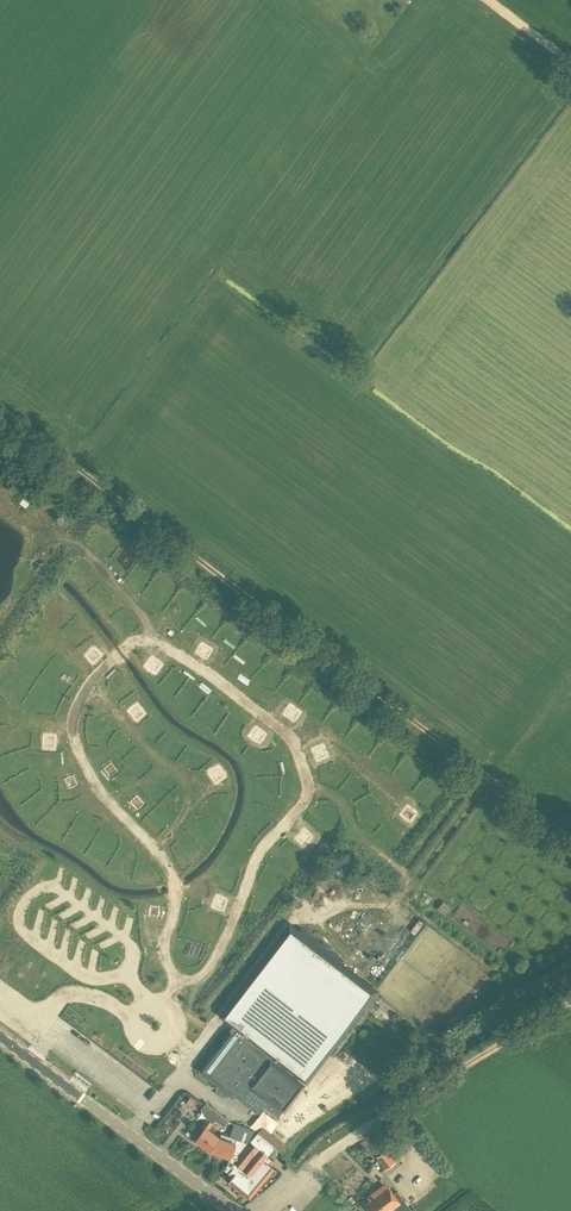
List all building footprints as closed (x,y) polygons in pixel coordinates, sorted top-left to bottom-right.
[(312,895),(306,901),(314,910),(320,904),(312,895)] [(398,920),(406,913),(401,908),(394,914),(398,920)] [(414,923),(419,914),(414,911),(408,920),(414,923)] [(291,929),(226,1014),(243,1028),(237,1035),(233,1032),(204,1070),(257,1111),(263,1103),(278,1115),(302,1085),(294,1079),(300,1071),(306,1076),(332,1042),(340,1048),(353,1030),(346,1025),(372,991),(291,929)] [(297,1130),(369,1090),(379,1075),(359,1061),(354,1069),(331,1054),(320,1071),(302,1098),(305,1104),(301,1109),(304,1115),(292,1121),(292,1122),(294,1124),(297,1130)] [(210,1150),(220,1137),(208,1128),(213,1122),(208,1118),(203,1124),(206,1127),(196,1139),(210,1150)] [(275,1146),(258,1132),(235,1124),(229,1140),(220,1137),(210,1150),(230,1157),(228,1164),(233,1168),(229,1172),(249,1188),(273,1159),(268,1155),(275,1146)] [(394,1148),(404,1141),(396,1129),(386,1136),(394,1148)] [(386,1168),(395,1161),(387,1149),(377,1156),(386,1168)] [(385,1182),(368,1196),(370,1199),(365,1203),(371,1210),(389,1210),(401,1202),(388,1186),(385,1182)]
